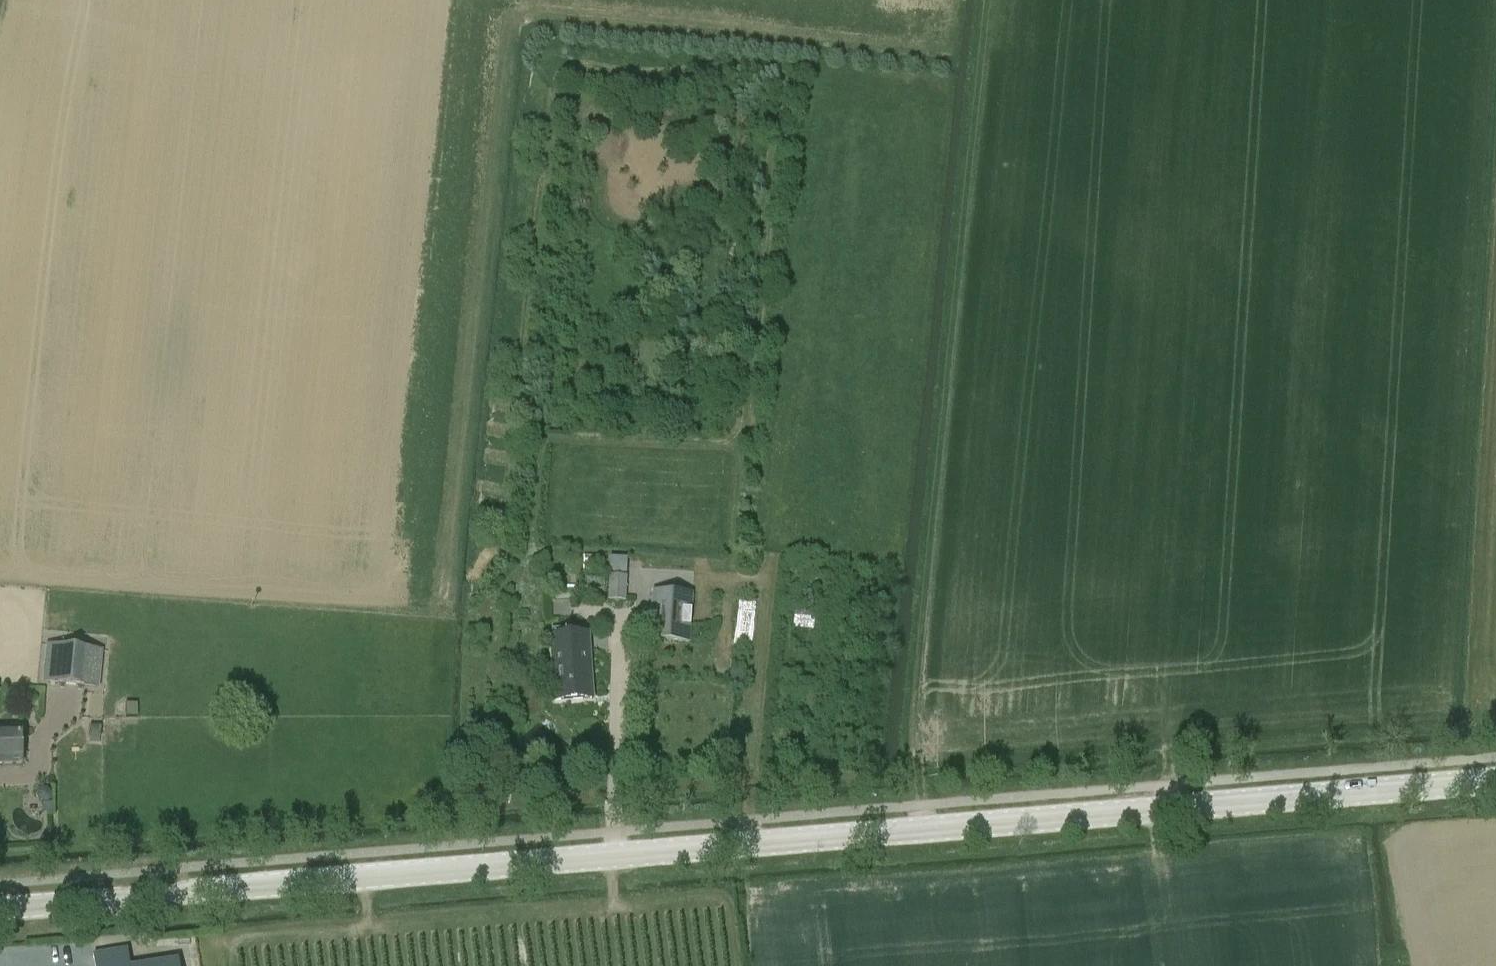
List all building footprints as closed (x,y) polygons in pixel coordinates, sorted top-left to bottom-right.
[(610,602),(625,602),(626,578),(611,577),(610,602)] [(651,592),(648,641),(689,644),(692,594),(651,592)] [(755,647),(756,601),(739,600),(737,647),(755,647)] [(573,636),(573,629),(551,631),(552,637),(550,638),(554,702),(592,699),(588,635),(573,636)] [(103,649),(45,644),(42,683),(99,689),(103,649)] [(21,728),(0,728),(0,765),(22,764),(21,728)] [(128,949),(91,955),(93,965),(131,965),(128,949)] [(179,958),(131,965),(180,965),(179,958)]
